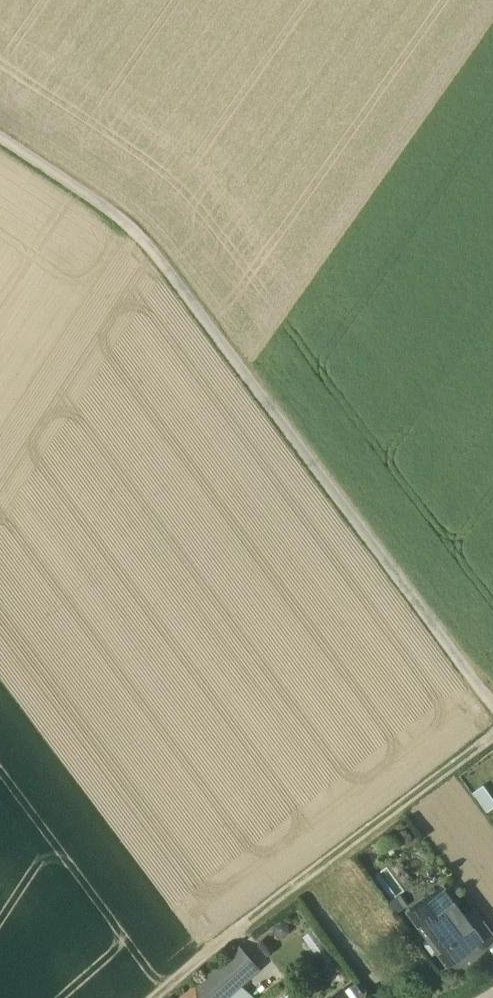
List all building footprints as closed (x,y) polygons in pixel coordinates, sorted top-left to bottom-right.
[(443,887),(426,899),(436,914),(454,901),(443,887)] [(454,901),(436,914),(426,899),(408,913),(446,964),(477,941),(481,938),(464,916),(454,901)] [(474,909),(464,916),(481,938),(477,941),(481,948),(492,939),(492,935),(474,909)] [(195,984),(210,997),(224,997),(237,985),(257,968),(237,946),(195,984)] [(181,997),(210,997),(195,984),(181,997)] [(237,985),(224,997),(250,997),(237,985)]
